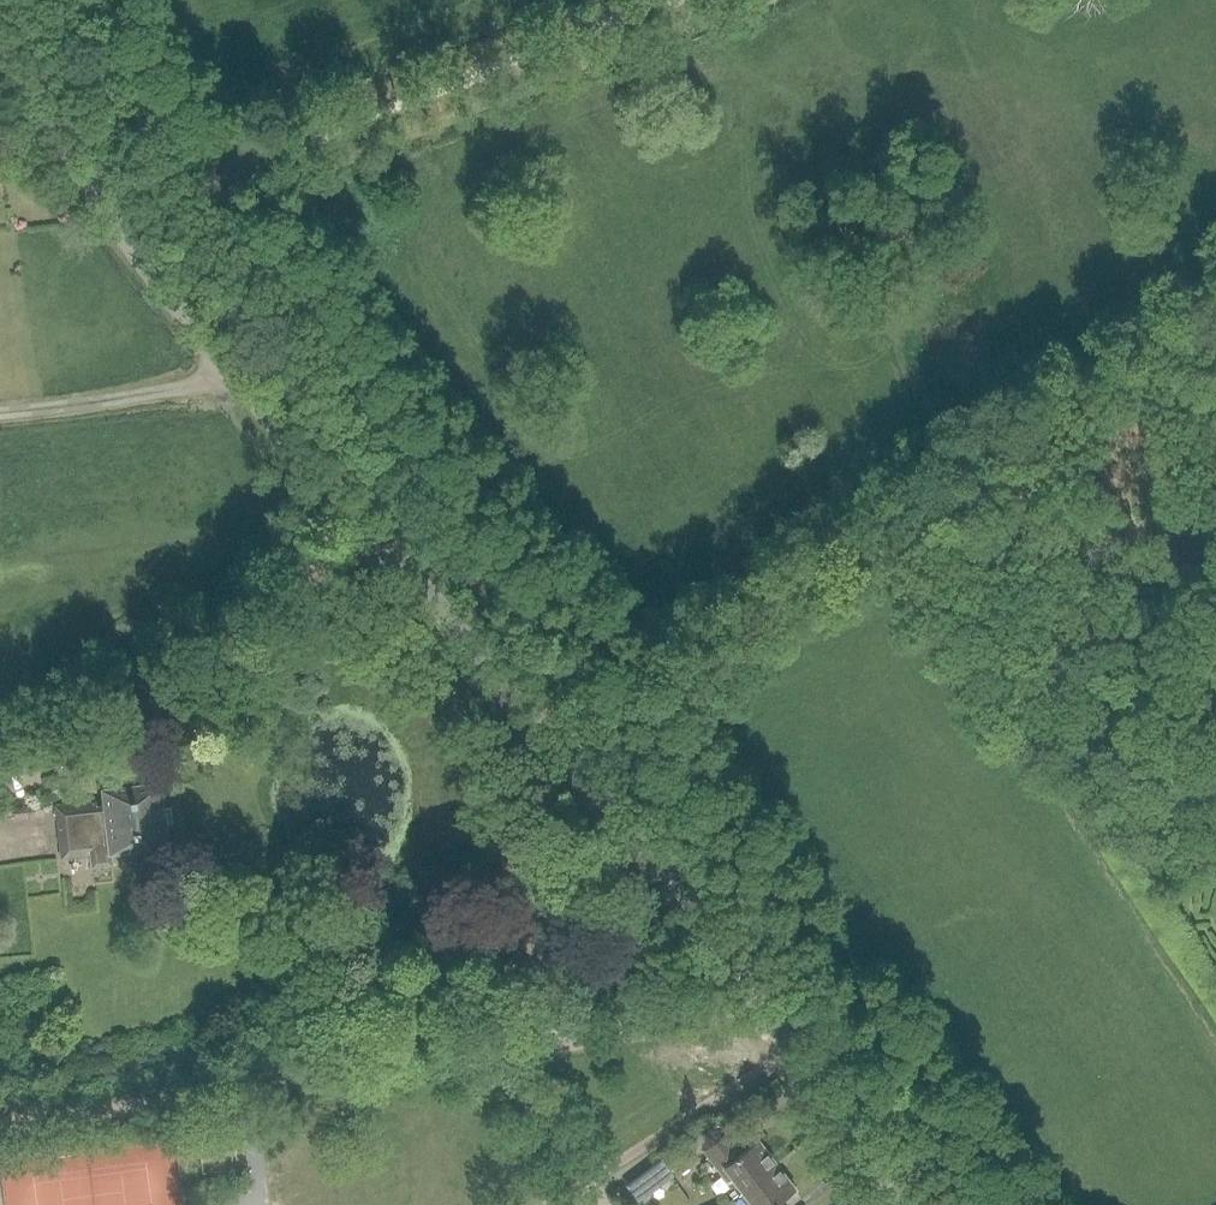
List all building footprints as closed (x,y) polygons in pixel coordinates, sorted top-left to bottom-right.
[(92,867),(112,864),(111,854),(169,847),(161,783),(102,790),(104,806),(97,807),(96,802),(56,807),(61,859),(90,855),(92,867)] [(217,1152),(227,1151),(224,1127),(214,1128),(217,1152)] [(742,1191),(776,1165),(757,1140),(741,1152),(726,1133),(704,1150),(727,1180),(731,1177),(742,1191)] [(672,1175),(661,1160),(627,1186),(638,1200),(672,1175)] [(776,1165),(742,1191),(753,1204),(781,1204),(779,1202),(795,1190),(776,1165)]
